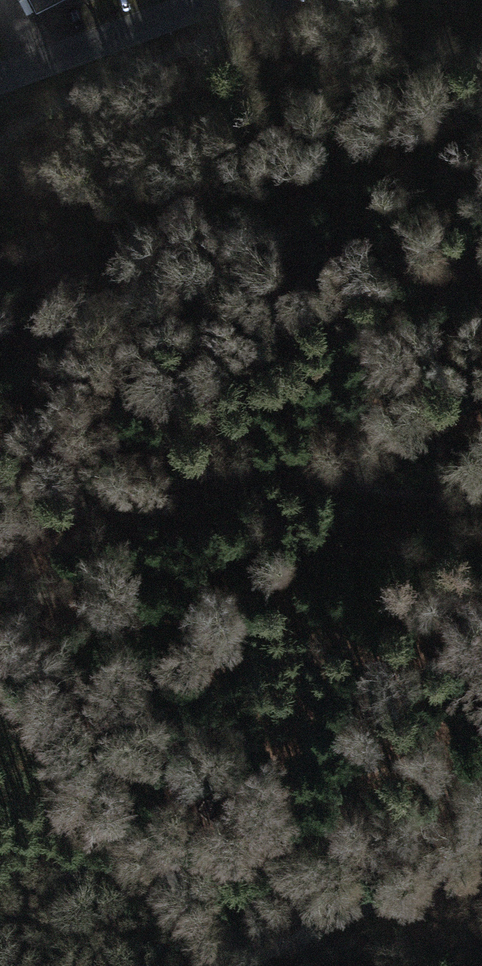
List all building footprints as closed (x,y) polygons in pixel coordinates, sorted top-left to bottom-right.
[(37,14),(65,0),(29,0),(37,14)]
